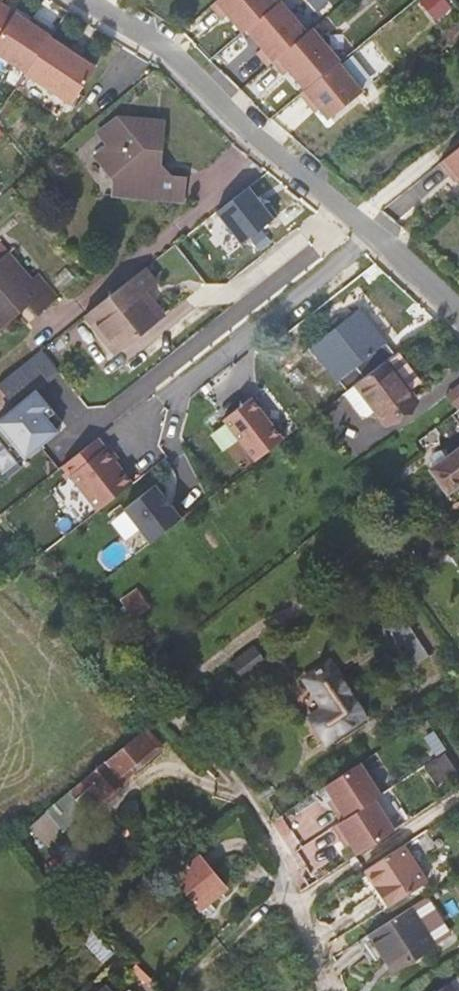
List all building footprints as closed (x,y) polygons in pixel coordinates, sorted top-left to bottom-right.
[(18,5),(11,0),(0,0),(0,32),(18,5)] [(215,5),(226,18),(231,14),(246,32),(250,29),(280,4),(277,0),(221,0),(215,5)] [(280,4),(250,29),(265,48),(260,52),(271,64),(276,60),(309,32),(283,1),(280,4)] [(56,24),(41,13),(38,18),(18,5),(0,32),(0,45),(29,64),(53,29),(56,24)] [(309,32),(276,60),(287,73),(292,69),(307,87),(332,66),(339,60),(341,59),(314,28),(309,32)] [(29,64),(28,66),(74,96),(99,59),(83,48),(73,42),(53,29),(29,64)] [(77,37),(73,42),(83,48),(86,43),(77,37)] [(339,61),(301,93),(312,105),(316,101),(329,117),(362,89),(339,61)] [(164,125),(121,121),(100,137),(108,147),(96,158),(113,178),(112,196),(183,203),(186,180),(159,176),(164,125)] [(442,161),(452,174),(456,170),(458,174),(458,148),(442,161)] [(13,250),(0,261),(0,331),(26,312),(34,321),(55,304),(13,250)] [(169,311),(140,273),(86,316),(114,353),(169,311)] [(317,354),(353,398),(361,393),(392,368),(398,364),(362,320),(317,354)] [(398,364),(392,368),(361,393),(392,433),(424,407),(415,396),(425,387),(403,359),(398,364)] [(0,421),(0,451),(12,466),(55,432),(46,420),(50,418),(42,408),(40,409),(31,397),(0,421)] [(260,409),(233,430),(263,469),(291,448),(260,409)] [(96,441),(64,465),(77,481),(108,455),(96,441)] [(74,484),(103,518),(136,490),(118,468),(121,465),(110,453),(108,455),(77,481),(74,484)] [(440,485),(452,502),(458,497),(458,472),(440,485)] [(158,553),(188,529),(162,496),(131,520),(158,553)] [(259,662),(242,677),(251,688),(269,674),(259,662)] [(362,735),(338,690),(333,682),(308,695),(324,725),(311,734),(324,757),(362,735)] [(119,778),(154,750),(142,735),(48,812),(55,820),(80,799),(89,800),(96,806),(123,783),(119,778)] [(119,778),(123,783),(158,754),(154,750),(119,778)] [(328,810),(338,824),(371,802),(378,797),(356,766),(322,789),(333,807),(328,810)] [(61,834),(96,806),(89,800),(80,799),(55,820),(48,812),(44,815),(61,834)] [(338,824),(329,829),(338,842),(343,839),(355,856),(391,832),(371,802),(338,824)] [(408,899),(383,860),(356,877),(350,881),(376,921),(408,899)] [(173,883),(198,914),(225,893),(198,861),(173,883)] [(445,937),(422,901),(405,912),(427,948),(445,937)] [(389,973),(427,948),(405,912),(366,937),(389,973)]
